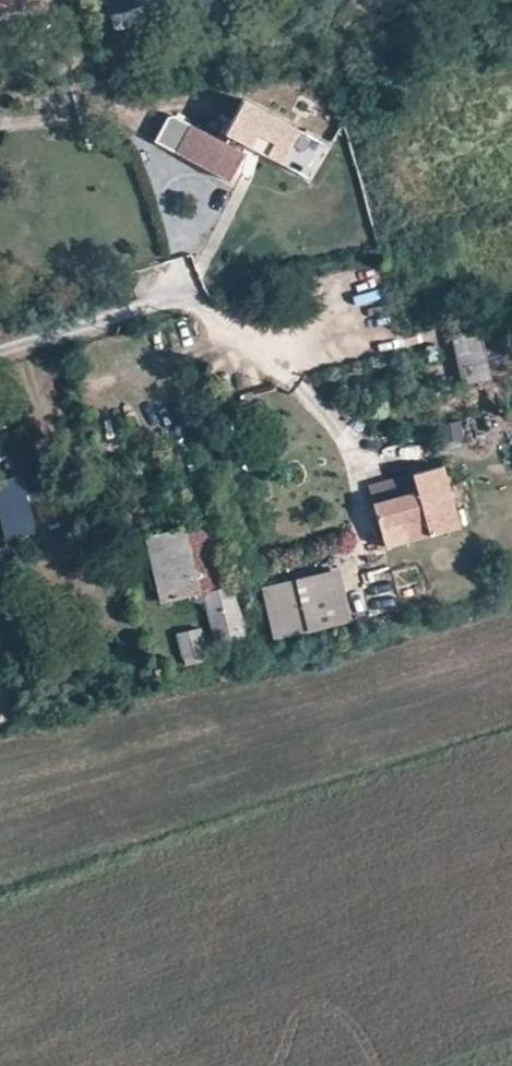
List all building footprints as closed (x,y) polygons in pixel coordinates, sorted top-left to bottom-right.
[(190,126),(175,153),(228,182),(246,146),(287,167),(305,135),(242,101),(224,134),(229,137),(226,144),(190,126)] [(158,144),(175,153),(190,126),(169,123),(159,143),(158,144)] [(463,390),(487,385),(475,330),(451,335),(463,390)] [(462,421),(440,427),(445,445),(467,439),(462,421)] [(424,519),(429,536),(459,527),(442,467),(413,476),(418,492),(373,505),(380,531),(404,525),(423,519),(424,519)] [(32,533),(18,476),(0,480),(0,517),(5,539),(32,533)] [(368,488),(373,505),(418,492),(413,476),(368,488)] [(409,542),(429,536),(424,519),(423,519),(404,525),(409,542)] [(210,521),(181,529),(146,538),(164,604),(198,595),(205,593),(218,646),(244,640),(231,586),(228,587),(210,521)] [(297,580),(310,628),(311,632),(343,624),(328,571),(297,580)] [(309,629),(310,628),(297,580),(272,586),(285,634),(309,629)] [(185,656),(206,651),(200,628),(179,633),(185,656)] [(208,660),(206,651),(185,656),(187,665),(208,660)] [(154,667),(157,680),(170,676),(167,664),(154,667)]
